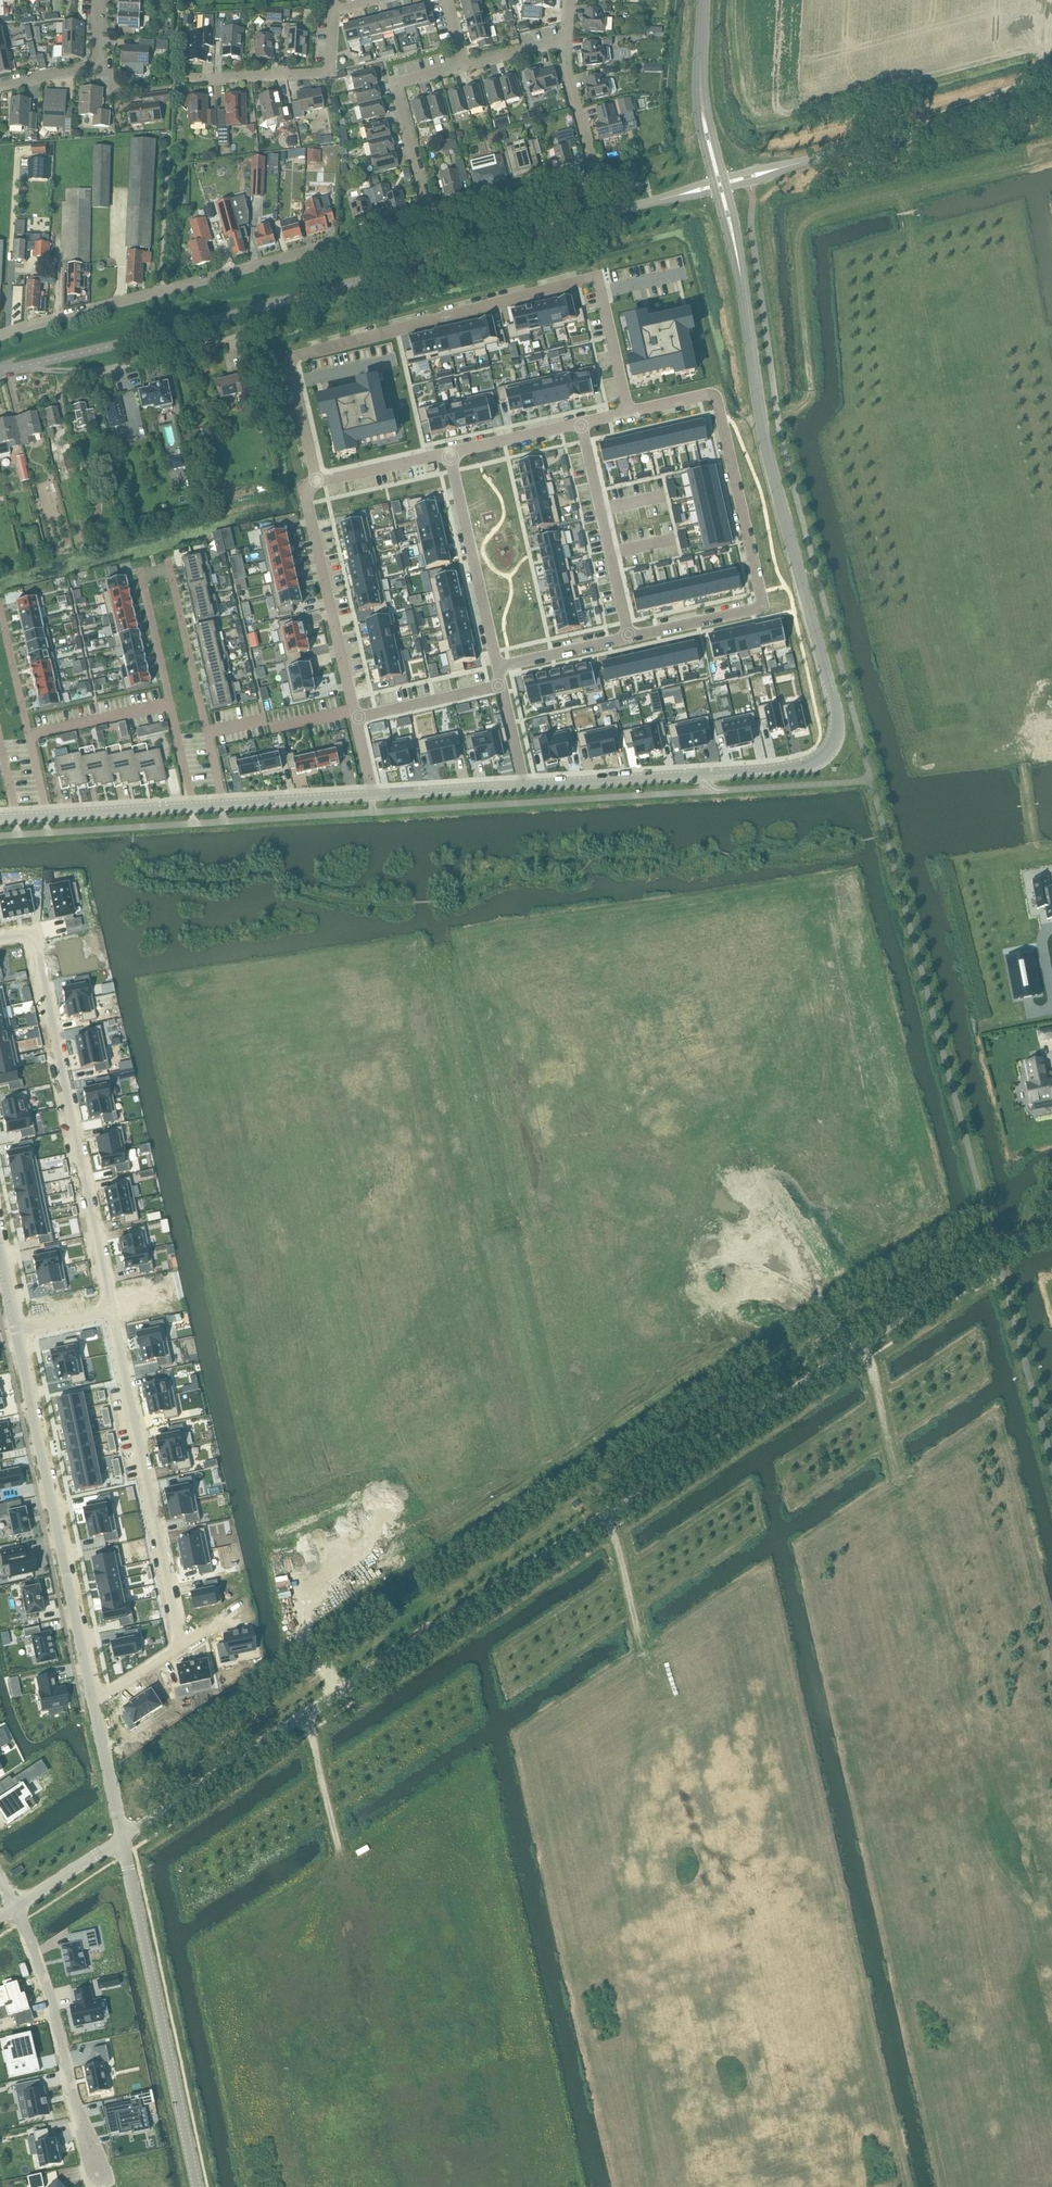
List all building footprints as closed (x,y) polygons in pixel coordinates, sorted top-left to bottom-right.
[(119,13),(129,14),(140,14),(141,0),(119,0),(119,13)] [(463,10),(480,6),(478,0),(460,0),(463,10)] [(522,19),(539,20),(539,11),(541,10),(541,8),(553,8),(553,0),(532,0),(531,7),(523,6),(522,19)] [(416,27),(417,29),(435,24),(431,11),(425,13),(423,6),(412,9),(416,27)] [(463,10),(466,22),(483,17),(480,6),(463,10)] [(400,12),(405,29),(416,27),(412,9),(400,12)] [(282,11),(267,10),(267,22),(281,23),(282,11)] [(309,11),(300,10),(300,24),(308,24),(309,11)] [(582,31),(604,32),(605,17),(600,17),(601,11),(585,10),(585,16),(583,16),(582,31)] [(249,11),(240,12),(240,20),(249,20),(249,11)] [(389,15),(393,32),(405,29),(400,12),(389,15)] [(118,16),(118,28),(118,34),(125,35),(133,35),(134,35),(134,31),(139,31),(139,29),(143,29),(144,14),(140,14),(129,14),(119,13),(118,16)] [(184,15),(183,25),(192,26),(192,15),(184,15)] [(378,18),(382,35),(393,32),(389,15),(378,18)] [(187,59),(187,61),(196,62),(205,62),(205,60),(206,47),(212,47),(213,31),(212,31),(213,16),(203,16),(202,31),(201,31),(201,37),(188,36),(187,59)] [(466,22),(468,33),(486,29),(485,28),(488,28),(488,27),(486,28),(483,17),(466,22)] [(366,21),(371,38),(372,43),(384,40),(382,35),(378,18),(366,21)] [(355,24),(359,41),(371,38),(366,21),(355,24)] [(527,22),(517,25),(519,32),(528,29),(527,22)] [(216,23),(215,40),(222,40),(221,57),(241,58),(243,30),(223,29),(224,23),(216,23)] [(61,24),(61,36),(83,37),(84,24),(61,24)] [(348,44),(359,41),(355,24),(343,27),(348,44)] [(282,25),(281,40),(287,40),(286,53),(295,54),(295,57),(306,58),(307,34),(296,33),(296,26),(282,25)] [(256,36),(256,58),(272,59),(273,42),(279,42),(279,35),(281,35),(281,27),(270,26),(269,36),(256,36)] [(493,46),(488,28),(485,28),(486,29),(468,33),(471,44),(478,43),(479,49),(493,46)] [(61,36),(60,47),(83,48),(83,37),(61,36)] [(123,47),(122,65),(138,65),(138,67),(148,67),(148,51),(154,51),(154,41),(139,40),(138,48),(123,47)] [(157,41),(156,51),(167,51),(168,42),(157,41)] [(27,44),(30,57),(35,56),(32,43),(27,44)] [(605,64),(604,63),(610,62),(608,48),(599,49),(598,43),(583,44),(583,51),(581,51),(583,66),(605,64)] [(60,47),(60,60),(59,59),(56,62),(56,68),(69,65),(69,60),(82,60),(83,48),(60,47)] [(35,57),(35,56),(30,57),(31,64),(36,63),(38,71),(45,70),(42,55),(35,57)] [(7,63),(0,64),(0,76),(16,73),(15,69),(9,70),(7,63)] [(558,87),(553,68),(540,72),(540,70),(525,74),(530,95),(545,91),(545,90),(558,87)] [(351,76),(355,91),(377,85),(373,70),(351,76)] [(590,100),(611,95),(610,95),(615,93),(616,91),(613,81),(611,80),(607,81),(603,82),(601,75),(586,79),(588,85),(586,86),(590,100)] [(500,80),(505,102),(521,98),(515,76),(500,80)] [(491,106),(505,102),(500,80),(485,84),(491,106)] [(355,91),(359,106),(381,100),(377,85),(355,91)] [(463,89),(469,111),(484,108),(479,85),(463,89)] [(80,89),(79,116),(93,117),(93,127),(109,127),(110,113),(101,113),(102,105),(103,105),(103,100),(102,100),(103,90),(80,89)] [(454,115),(469,111),(463,89),(449,93),(454,115)] [(65,92),(46,91),(44,128),(63,129),(63,132),(70,132),(71,110),(64,110),(65,92)] [(298,102),(291,104),(295,120),(304,118),(303,113),(324,108),(320,91),(305,94),(305,92),(296,93),(298,102)] [(150,103),(129,106),(132,126),(161,122),(157,102),(168,101),(167,93),(148,96),(150,103)] [(278,125),(291,122),(288,109),(281,111),(277,93),(260,96),(266,121),(264,122),(266,130),(279,128),(278,125)] [(427,99),(433,121),(435,126),(441,124),(443,125),(448,124),(449,121),(448,117),(442,95),(427,99)] [(225,111),(217,111),(218,146),(229,146),(228,127),(246,126),(245,96),(225,97),(225,111)] [(188,126),(192,126),(206,125),(206,128),(215,127),(215,112),(207,112),(207,97),(185,97),(185,107),(188,107),(188,126)] [(620,115),(621,115),(622,122),(634,119),(633,112),(634,111),(631,98),(617,102),(620,115)] [(29,114),(30,100),(11,99),(9,127),(27,128),(27,131),(36,132),(37,115),(29,114)] [(412,103),(418,125),(419,129),(421,131),(426,130),(427,127),(426,123),(433,121),(427,99),(412,103)] [(385,115),(381,100),(359,106),(363,120),(385,115)] [(600,141),(623,135),(619,118),(615,119),(612,106),(596,110),(600,123),(596,124),(600,141)] [(543,117),(541,108),(527,112),(529,119),(530,121),(543,117)] [(507,116),(492,120),(495,129),(510,125),(507,116)] [(364,127),(368,142),(390,137),(386,121),(364,127)] [(348,144),(345,129),(339,130),(342,145),(348,144)] [(497,131),(500,142),(507,141),(505,129),(497,131)] [(576,148),(571,130),(556,134),(560,147),(554,149),(559,168),(573,164),(569,149),(576,148)] [(494,134),(486,136),(487,140),(491,143),(496,142),(494,134)] [(368,142),(372,157),(394,151),(390,137),(368,142)] [(296,146),(295,138),(286,139),(287,147),(296,146)] [(425,138),(419,140),(420,147),(427,145),(425,138)] [(126,248),(128,248),(128,253),(126,285),(132,285),(133,286),(136,287),(137,285),(141,286),(142,265),(150,265),(151,254),(149,254),(155,141),(131,140),(126,248)] [(513,180),(540,173),(536,156),(541,155),(538,140),(532,141),(524,143),(524,142),(513,145),(513,146),(505,148),(513,180)] [(32,156),(45,154),(46,145),(31,146),(32,156)] [(92,209),(109,209),(111,148),(93,148),(92,209)] [(305,150),(289,152),(288,158),(294,158),(305,157),(305,150)] [(308,150),(308,163),(317,163),(317,151),(308,150)] [(374,165),(376,172),(398,166),(394,151),(372,157),(366,158),(365,160),(366,166),(368,167),(374,165)] [(508,180),(502,158),(501,154),(494,156),(494,155),(470,162),(473,171),(471,171),(476,190),(503,183),(503,182),(508,180)] [(252,157),(251,189),(250,196),(263,197),(265,158),(252,157)] [(29,159),(28,180),(48,181),(49,160),(29,159)] [(468,181),(463,161),(455,163),(457,171),(440,175),(446,197),(463,193),(460,183),(468,181)] [(342,176),(339,177),(341,184),(350,181),(348,175),(342,176)] [(388,184),(373,188),(377,202),(384,200),(389,218),(407,214),(401,192),(391,195),(388,184)] [(377,204),(373,189),(363,191),(365,200),(351,204),(357,227),(374,222),(370,206),(377,204)] [(89,263),(90,202),(91,190),(80,190),(78,263),(89,263)] [(231,199),(215,203),(215,205),(225,239),(228,238),(233,256),(246,253),(242,239),(247,237),(245,228),(239,229),(239,228),(248,225),(249,213),(246,202),(244,198),(244,196),(231,199)] [(304,217),(309,235),(326,230),(325,224),(333,222),(326,197),(305,203),(309,216),(304,217)] [(211,205),(204,207),(207,220),(214,218),(211,205)] [(196,243),(188,245),(194,267),(211,263),(205,243),(211,241),(204,218),(190,222),(196,243)] [(294,220),(279,224),(284,242),(302,237),(298,225),(296,225),(294,220)] [(13,242),(12,262),(27,263),(27,252),(29,252),(33,252),(33,243),(30,243),(28,243),(24,243),(24,237),(24,230),(25,222),(16,221),(15,221),(14,232),(14,236),(13,242)] [(258,234),(254,235),(255,238),(258,249),(275,244),(272,233),(273,233),(272,230),(271,225),(270,224),(257,228),(258,234)] [(33,243),(33,258),(49,259),(50,244),(33,243)] [(65,264),(64,270),(69,270),(68,296),(80,296),(80,290),(83,290),(83,277),(84,277),(84,276),(84,275),(90,275),(90,265),(81,265),(69,264),(65,264)] [(46,299),(43,298),(44,292),(40,292),(41,284),(28,283),(26,310),(34,310),(34,313),(46,314),(46,299)] [(372,296),(370,290),(360,293),(362,299),(372,296)] [(571,299),(559,302),(564,326),(577,323),(577,325),(585,323),(582,310),(574,312),(571,299)] [(559,302),(547,304),(552,326),(553,330),(564,328),(564,326),(559,302)] [(547,304),(535,307),(540,328),(552,326),(547,304)] [(535,307),(524,309),(529,333),(541,331),(540,328),(535,307)] [(514,325),(507,327),(510,340),(530,335),(529,333),(524,309),(511,312),(514,325)] [(647,315),(624,320),(632,359),(626,361),(632,384),(673,375),(674,381),(697,376),(689,337),(695,335),(689,312),(648,322),(647,315)] [(492,320),(479,323),(485,346),(497,343),(498,346),(506,345),(503,331),(499,332),(495,333),(492,320)] [(479,323),(468,325),(474,352),(485,349),(485,346),(479,323)] [(468,325),(457,328),(462,354),(474,352),(468,325)] [(457,328),(445,330),(451,357),(462,354),(457,328)] [(445,330),(434,333),(440,359),(451,357),(445,330)] [(434,333),(422,335),(428,362),(440,359),(434,333)] [(412,351),(405,353),(408,366),(428,362),(422,335),(409,338),(412,351)] [(594,367),(574,372),(580,399),(593,396),(590,382),(597,381),(594,367)] [(574,372),(563,374),(569,401),(580,399),(574,372)] [(563,374),(552,377),(558,404),(569,401),(563,374)] [(239,382),(238,377),(215,383),(219,400),(241,395),(242,398),(251,396),(246,380),(239,382)] [(552,377),(540,379),(546,406),(558,404),(552,377)] [(356,390),(315,399),(320,422),(326,421),(335,459),(359,454),(357,448),(398,438),(393,415),(387,417),(378,378),(355,383),(356,390)] [(540,379),(529,382),(535,409),(546,406),(540,379)] [(529,382),(517,385),(523,412),(535,409),(529,382)] [(171,406),(167,384),(151,388),(151,390),(140,393),(143,409),(154,407),(155,409),(162,408),(163,411),(172,409),(171,406)] [(517,385),(497,389),(500,402),(507,401),(510,414),(523,412),(517,385)] [(493,393),(473,398),(479,425),(491,423),(488,409),(492,408),(496,407),(493,393)] [(119,397),(103,400),(109,429),(125,426),(119,397)] [(473,398),(461,401),(467,428),(479,425),(473,398)] [(461,401),(450,403),(456,431),(467,428),(461,401)] [(450,403),(438,406),(444,433),(456,431),(450,403)] [(84,405),(72,408),(73,413),(69,414),(71,424),(74,423),(76,429),(89,426),(89,427),(96,425),(92,411),(86,412),(84,405)] [(438,406),(417,410),(420,424),(428,422),(431,436),(444,433),(438,406)] [(60,426),(56,409),(43,412),(47,429),(45,430),(47,438),(48,444),(51,462),(58,461),(55,442),(53,443),(52,437),(51,428),(60,426)] [(24,428),(16,430),(18,440),(19,441),(19,442),(20,447),(28,445),(26,439),(33,438),(40,436),(35,413),(24,416),(21,416),(24,428)] [(8,454),(8,452),(7,450),(8,450),(20,447),(19,442),(19,441),(18,440),(16,430),(13,418),(8,419),(0,421),(0,456),(8,454)] [(703,422),(691,425),(695,443),(707,440),(703,422)] [(691,425),(679,428),(683,446),(695,443),(691,425)] [(679,428),(668,430),(672,448),(683,446),(679,428)] [(123,430),(110,433),(115,455),(128,453),(123,430)] [(668,430),(656,433),(660,451),(672,448),(668,430)] [(656,433),(645,435),(649,453),(660,451),(656,433)] [(645,435),(634,438),(638,456),(649,453),(645,435)] [(634,438),(622,440),(626,459),(638,456),(634,438)] [(622,440),(610,443),(615,461),(626,459),(622,440)] [(610,443),(599,446),(603,464),(615,461),(610,443)] [(22,456),(16,458),(19,469),(25,467),(22,456)] [(184,457),(169,460),(171,471),(187,468),(184,457)] [(541,458),(518,463),(521,476),(541,472),(544,471),(541,458)] [(433,465),(425,467),(426,473),(435,471),(433,465)] [(714,467),(686,473),(689,487),(717,480),(714,467)] [(541,472),(521,476),(524,490),(544,485),(541,472)] [(717,480),(689,487),(692,499),(720,493),(717,480)] [(544,485),(524,490),(527,503),(547,499),(544,485)] [(720,493),(692,499),(695,512),(723,506),(720,493)] [(547,499),(527,503),(530,517),(553,512),(555,511),(552,497),(550,498),(547,499)] [(421,499),(408,502),(409,510),(412,510),(415,522),(439,517),(436,504),(423,507),(421,499)] [(723,506),(695,512),(698,525),(726,519),(723,506)] [(553,512),(530,517),(533,530),(555,525),(558,524),(555,511),(553,512)] [(353,522),(340,525),(343,538),(370,532),(367,519),(365,512),(352,515),(353,522)] [(439,517),(415,522),(417,534),(442,528),(439,517)] [(726,519),(698,525),(701,538),(729,531),(726,519)] [(262,537),(259,537),(262,551),(289,544),(286,531),(276,534),(274,527),(260,530),(262,537)] [(442,528),(417,534),(420,545),(444,540),(442,528)] [(729,531),(701,538),(704,550),(732,544),(729,531)] [(370,532),(343,538),(346,550),(373,544),(370,532)] [(559,534),(537,539),(540,552),(560,548),(566,547),(563,533),(559,534)] [(420,545),(418,545),(420,557),(422,557),(447,551),(444,540),(420,545)] [(289,544),(262,551),(265,562),(292,556),(289,544)] [(373,544),(346,550),(349,563),(376,556),(373,544)] [(560,548),(540,552),(543,565),(563,561),(560,548)] [(449,564),(447,551),(422,557),(425,569),(449,564)] [(201,556),(181,560),(184,571),(203,567),(208,565),(206,555),(201,556)] [(292,556),(265,562),(267,573),(294,567),(292,556)] [(376,556),(349,563),(351,574),(378,569),(376,556)] [(563,561),(543,565),(546,579),(568,574),(569,574),(566,560),(565,560),(563,561)] [(203,567),(184,571),(186,581),(204,577),(206,577),(205,576),(203,567),(208,566),(208,565),(203,567)] [(294,567),(267,573),(267,574),(270,573),(272,584),(270,584),(270,585),(297,579),(294,567)] [(378,569),(351,574),(354,587),(381,581),(378,569)] [(441,570),(428,573),(433,593),(458,587),(455,574),(443,577),(441,570)] [(737,572),(725,574),(729,593),(741,590),(737,572)] [(568,574),(546,579),(549,592),(571,587),(572,587),(574,587),(571,573),(569,574),(568,574)] [(725,574),(713,577),(717,595),(729,593),(725,574)] [(204,577),(186,581),(188,591),(207,587),(208,587),(213,586),(211,576),(206,577),(204,577)] [(713,577),(702,579),(706,598),(717,595),(713,577)] [(107,592),(102,594),(126,589),(124,578),(105,582),(107,592)] [(297,579),(270,585),(273,596),(300,590),(297,579)] [(702,579),(690,582),(694,600),(706,598),(702,579)] [(381,581),(354,587),(357,599),(384,593),(381,581)] [(690,582),(679,585),(683,603),(694,600),(690,582)] [(679,585),(668,587),(672,605),(683,603),(679,585)] [(207,587),(188,591),(191,602),(210,597),(210,596),(208,588),(208,587),(207,587)] [(458,587),(433,593),(435,605),(461,600),(458,587)] [(571,587),(549,592),(552,605),(574,600),(575,600),(572,587),(571,587)] [(668,587),(656,590),(660,608),(672,605),(668,587)] [(126,589),(102,594),(104,605),(129,599),(126,589)] [(79,590),(72,592),(72,595),(74,601),(78,599),(81,599),(79,590)] [(300,590),(273,596),(276,609),(278,609),(280,616),(294,613),(292,606),(302,603),(300,590)] [(656,590),(645,592),(649,611),(660,608),(656,590)] [(645,592),(633,595),(637,613),(649,611),(645,592)] [(384,593),(357,599),(360,612),(373,609),(375,617),(388,614),(387,606),(384,593)] [(210,597),(191,602),(193,612),(212,607),(218,606),(215,596),(210,597)] [(34,598),(15,603),(17,613),(37,609),(34,598)] [(129,599),(104,605),(107,616),(131,610),(129,599)] [(461,600),(435,605),(438,617),(464,611),(461,600)] [(574,600),(552,605),(555,619),(577,614),(581,613),(578,600),(575,600),(574,600)] [(212,607),(193,612),(195,623),(215,618),(220,617),(218,606),(212,607)] [(37,609),(17,613),(20,624),(39,620),(37,609)] [(131,610),(107,616),(112,615),(114,625),(109,626),(109,627),(134,621),(131,610)] [(464,611),(438,617),(441,629),(466,624),(464,611)] [(412,612),(405,613),(408,626),(410,625),(411,625),(415,624),(412,612)] [(577,614),(555,619),(558,632),(580,627),(584,627),(581,613),(577,614)] [(388,617),(366,621),(369,635),(396,629),(394,616),(391,616),(388,617)] [(39,620),(20,624),(22,635),(47,629),(42,630),(39,620)] [(279,630),(277,630),(280,644),(307,637),(304,624),(294,627),(292,620),(278,623),(279,630)] [(134,621),(109,627),(112,637),(137,632),(137,631),(136,631),(134,621)] [(779,622),(767,625),(772,646),(773,650),(785,647),(784,643),(779,622)] [(214,623),(194,627),(197,638),(216,633),(214,623)] [(466,624),(441,629),(444,641),(469,636),(466,624)] [(767,625),(756,628),(760,649),(772,646),(767,625)] [(756,628),(745,630),(749,651),(750,655),(761,653),(760,649),(756,628)] [(47,629),(22,635),(25,646),(49,640),(47,629)] [(396,629),(369,635),(372,646),(396,641),(394,630),(397,629),(396,629)] [(745,630),(733,633),(738,654),(749,651),(745,630)] [(137,632),(112,637),(112,638),(113,638),(115,648),(139,642),(137,632)] [(216,633),(197,638),(199,648),(218,644),(218,643),(218,642),(217,638),(216,633)] [(733,633),(721,635),(726,656),(738,654),(733,633)] [(721,635),(708,638),(713,659),(713,662),(727,659),(726,656),(721,635)] [(469,636),(444,641),(444,642),(449,641),(451,652),(445,654),(446,654),(472,648),(469,636)] [(307,637),(280,644),(283,644),(287,662),(284,663),(301,659),(300,653),(310,651),(307,637)] [(49,640),(25,646),(27,657),(51,651),(47,652),(44,642),(49,641),(49,640)] [(396,641),(372,646),(374,658),(401,651),(396,652),(394,642),(396,641)] [(139,642),(115,648),(120,647),(122,658),(142,653),(139,642)] [(218,644),(199,648),(201,658),(221,654),(226,653),(224,642),(218,644)] [(694,644),(683,646),(687,664),(698,661),(694,644)] [(683,646),(671,649),(675,666),(687,664),(683,646)] [(472,648),(446,654),(451,675),(464,671),(463,664),(475,661),(472,648)] [(671,649),(660,651),(664,669),(675,666),(671,649)] [(27,657),(29,668),(54,662),(51,651),(27,657)] [(401,651),(374,658),(377,669),(404,663),(401,651)] [(660,651),(648,654),(652,672),(664,669),(660,651)] [(125,668),(120,669),(120,670),(144,664),(142,653),(122,658),(125,668)] [(221,654),(201,658),(204,668),(222,664),(223,664),(223,663),(221,654)] [(648,654),(637,657),(641,674),(652,672),(648,654)] [(637,657),(625,659),(629,677),(641,674),(637,657)] [(301,659),(284,663),(288,683),(312,677),(309,664),(299,666),(298,660),(301,660),(301,659)] [(625,659),(614,662),(618,680),(629,677),(625,659)] [(54,662),(29,668),(32,678),(56,673),(54,662)] [(614,662),(602,664),(606,682),(618,680),(614,662)] [(222,664),(204,668),(206,679),(224,674),(225,674),(230,673),(228,663),(223,664),(222,664)] [(404,663),(377,669),(380,682),(393,679),(395,686),(408,683),(404,663)] [(144,664),(120,670),(122,680),(147,675),(144,664)] [(435,665),(428,666),(430,678),(431,678),(438,677),(435,665)] [(590,665),(577,668),(582,688),(595,685),(594,680),(590,665)] [(577,668),(563,671),(568,691),(569,694),(582,691),(582,688),(577,668)] [(563,671),(550,674),(555,694),(555,697),(569,694),(568,691),(563,671)] [(56,673),(32,678),(34,689),(58,684),(56,673)] [(224,674),(206,679),(208,689),(226,685),(228,684),(227,683),(226,676),(225,675),(225,674),(224,674)] [(550,674),(537,677),(541,697),(555,694),(550,674)] [(147,675),(122,680),(125,691),(149,686),(147,675)] [(312,677),(288,683),(293,703),(307,699),(305,694),(316,691),(312,677)] [(537,677),(523,680),(528,700),(529,706),(543,703),(541,697),(537,677)] [(599,679),(594,680),(595,685),(597,694),(602,692),(599,679)] [(746,682),(740,683),(742,691),(748,690),(746,682)] [(226,685),(208,689),(211,699),(230,694),(235,693),(233,683),(228,684),(226,685)] [(58,684),(34,689),(37,700),(61,694),(58,684)] [(680,687),(662,692),(664,700),(673,698),(675,706),(684,704),(680,687)] [(658,692),(649,694),(653,715),(662,713),(658,692)] [(230,694),(211,699),(213,710),(232,705),(237,704),(235,693),(230,694)] [(61,694),(37,700),(39,711),(63,705),(61,694)] [(776,704),(756,709),(759,723),(766,721),(769,735),(783,732),(781,723),(777,709),(777,710),(776,704)] [(468,705),(456,708),(457,715),(470,712),(468,705)] [(798,705),(777,709),(781,723),(788,722),(791,735),(804,732),(798,705)] [(753,715),(733,719),(739,747),(752,744),(748,730),(756,729),(753,715)] [(546,718),(532,721),(534,728),(548,725),(546,718)] [(707,718),(687,722),(693,750),(706,747),(703,733),(710,732),(707,718)] [(733,719),(712,724),(716,738),(723,737),(726,750),(739,747),(733,719)] [(687,722),(667,727),(670,741),(678,740),(681,753),(693,750),(687,722)] [(384,723),(369,726),(370,729),(382,726),(383,732),(385,731),(384,723)] [(125,724),(118,726),(119,732),(126,731),(125,724)] [(662,724),(642,729),(648,756),(661,753),(657,740),(665,738),(662,724)] [(616,727),(596,731),(602,758),(615,755),(612,742),(619,740),(616,727)] [(143,728),(136,730),(138,739),(145,737),(143,728)] [(642,729),(622,733),(625,747),(632,746),(635,759),(648,756),(642,729)] [(503,730),(483,734),(490,761),(502,759),(499,745),(506,744),(503,730)] [(571,730),(551,734),(557,762),(570,759),(566,745),(574,744),(571,730)] [(596,731),(576,735),(579,750),(586,748),(589,761),(602,758),(596,731)] [(75,733),(68,734),(70,742),(77,740),(75,733)] [(457,733),(437,737),(443,765),(456,762),(452,748),(460,747),(457,733)] [(483,734),(463,738),(466,753),(474,751),(477,764),(490,761),(483,734)] [(551,734),(531,739),(534,753),(541,752),(544,765),(557,762),(551,734)] [(437,737),(417,742),(420,756),(427,754),(430,767),(443,765),(437,737)] [(410,738),(390,742),(397,770),(409,767),(406,753),(413,752),(410,738)] [(390,742),(370,747),(373,761),(381,759),(384,772),(397,770),(390,742)] [(334,748),(314,753),(315,755),(318,770),(339,765),(338,759),(345,757),(342,743),(334,745),(334,748)] [(278,754),(258,759),(261,774),(282,769),(281,762),(287,761),(289,770),(284,747),(276,748),(278,754)] [(159,749),(133,755),(138,775),(144,773),(147,783),(156,781),(157,784),(166,782),(159,749)] [(132,751),(107,756),(111,776),(118,774),(120,784),(130,782),(131,785),(140,783),(138,775),(133,755),(132,751)] [(106,752),(81,757),(87,785),(88,785),(86,777),(92,775),(94,785),(104,783),(104,786),(113,784),(111,776),(107,756),(106,752)] [(80,753),(53,759),(58,778),(65,776),(67,787),(77,784),(78,787),(87,785),(81,757),(80,753)] [(286,755),(286,756),(289,770),(295,768),(297,775),(318,770),(315,755),(314,753),(294,757),(293,754),(286,755)] [(236,758),(228,759),(231,774),(238,772),(240,778),(261,774),(258,759),(257,756),(237,761),(236,758)] [(1032,881),(1037,910),(1044,908),(1047,921),(1051,920),(1051,888),(1050,889),(1048,878),(1032,881)] [(67,884),(48,888),(55,920),(65,918),(66,922),(65,922),(66,931),(80,928),(81,927),(79,919),(73,920),(72,916),(74,916),(72,905),(78,904),(74,884),(67,886),(67,884)] [(3,919),(2,919),(3,921),(4,920),(32,914),(33,914),(34,914),(33,913),(29,892),(29,891),(28,891),(13,894),(12,887),(2,889),(4,896),(0,897),(0,907),(3,919)] [(77,939),(58,943),(60,953),(59,953),(60,959),(61,959),(63,968),(66,967),(67,976),(87,972),(96,970),(96,969),(87,971),(85,963),(82,963),(77,939)] [(1032,952),(1005,957),(1014,1001),(1041,996),(1032,952)] [(75,987),(61,989),(64,1004),(92,998),(91,998),(87,977),(73,980),(75,987)] [(28,988),(21,990),(24,1002),(31,1000),(28,988)] [(65,1007),(63,1007),(65,1016),(67,1016),(67,1019),(81,1016),(82,1023),(96,1020),(92,998),(64,1004),(65,1007)] [(0,1009),(0,1021),(8,1020),(8,1019),(12,1018),(11,1015),(10,1007),(6,1008),(0,1009)] [(0,1021),(0,1034),(11,1032),(9,1021),(8,1020),(0,1021)] [(87,1037),(74,1039),(77,1054),(103,1049),(104,1048),(102,1034),(100,1027),(86,1030),(87,1037)] [(1044,1029),(1037,1030),(1037,1032),(1039,1042),(1048,1040),(1046,1030),(1044,1030),(1044,1029)] [(0,1034),(0,1047),(13,1044),(11,1032),(0,1034)] [(0,1047),(0,1059),(16,1056),(13,1044),(0,1047)] [(103,1049),(77,1054),(80,1069),(93,1066),(95,1073),(109,1070),(104,1049),(105,1049),(104,1048),(103,1049)] [(0,1059),(0,1072),(18,1068),(16,1056),(0,1059)] [(1025,1064),(1029,1084),(1026,1084),(1030,1105),(1043,1102),(1045,1109),(1051,1107),(1051,1079),(1047,1080),(1043,1060),(1025,1064)] [(0,1072),(0,1086),(8,1084),(9,1091),(23,1089),(21,1081),(19,1081),(16,1069),(19,1069),(18,1068),(0,1072)] [(96,1088),(82,1090),(85,1105),(113,1099),(108,1078),(94,1080),(96,1088)] [(0,1108),(0,1116),(0,1118),(3,1117),(3,1120),(30,1114),(26,1092),(12,1095),(14,1102),(0,1105),(1,1108),(0,1108)] [(113,1099),(85,1105),(88,1119),(102,1117),(103,1124),(117,1121),(113,1099)] [(30,1114),(3,1120),(6,1134),(20,1131),(21,1139),(35,1136),(30,1114)] [(108,1138),(95,1140),(98,1155),(125,1149),(121,1128),(107,1130),(108,1138)] [(19,1151),(6,1154),(9,1167),(36,1161),(31,1141),(18,1144),(19,1151)] [(99,1157),(96,1158),(98,1167),(100,1166),(101,1170),(114,1167),(116,1174),(130,1171),(125,1149),(98,1155),(99,1157)] [(36,1161),(9,1167),(11,1179),(38,1173),(36,1161)] [(38,1173),(11,1179),(14,1191),(41,1186),(38,1173)] [(117,1188),(103,1191),(106,1206),(133,1200),(129,1178),(115,1181),(117,1188)] [(41,1186),(14,1191),(16,1203),(43,1198),(41,1186)] [(43,1198),(16,1203),(19,1215),(46,1210),(43,1198)] [(133,1200),(106,1206),(109,1220),(123,1217),(124,1225),(138,1222),(136,1213),(133,1200)] [(46,1210),(19,1215),(21,1227),(48,1222),(46,1210)] [(48,1222),(21,1227),(24,1241),(37,1238),(39,1245),(53,1242),(48,1222)] [(119,1244),(116,1244),(118,1253),(121,1253),(121,1255),(148,1250),(144,1228),(130,1231),(131,1238),(118,1241),(119,1244)] [(168,1246),(166,1247),(167,1255),(170,1255),(174,1254),(172,1245),(168,1246)] [(45,1255),(32,1258),(35,1273),(62,1267),(58,1246),(44,1249),(45,1255)] [(148,1250),(121,1255),(124,1270),(138,1267),(139,1274),(153,1271),(148,1251),(148,1250)] [(62,1267),(35,1273),(38,1288),(51,1285),(53,1292),(67,1289),(62,1267)] [(138,1337),(136,1337),(138,1346),(140,1346),(141,1348),(168,1343),(163,1321),(151,1324),(153,1331),(137,1334),(138,1337)] [(93,1331),(80,1334),(82,1340),(94,1337),(93,1331)] [(65,1349),(51,1352),(54,1366),(82,1361),(81,1360),(77,1339),(63,1342),(65,1349)] [(141,1351),(139,1351),(141,1360),(143,1360),(144,1363),(157,1360),(158,1367),(172,1364),(168,1343),(141,1348),(141,1351)] [(55,1369),(53,1369),(55,1378),(57,1378),(57,1381),(71,1378),(73,1385),(86,1382),(82,1361),(54,1366),(55,1369)] [(145,1390),(142,1390),(144,1399),(146,1398),(147,1401),(174,1395),(170,1374),(156,1377),(157,1384),(144,1387),(145,1390)] [(104,1391),(98,1393),(99,1401),(106,1400),(104,1391)] [(83,1395),(57,1401),(60,1413),(86,1408),(83,1395)] [(174,1395),(147,1401),(150,1416),(163,1413),(165,1420),(179,1417),(174,1395)] [(86,1408),(60,1413),(63,1426),(89,1421),(86,1408)] [(108,1409),(101,1410),(103,1418),(109,1417),(108,1409)] [(109,1417),(103,1418),(105,1427),(111,1426),(109,1417)] [(89,1421),(63,1426),(65,1439),(91,1434),(89,1421)] [(12,1451),(6,1424),(0,1425),(0,1454),(12,1451)] [(170,1435),(157,1438),(160,1453),(187,1447),(182,1425),(169,1428),(170,1435)] [(91,1434),(65,1439),(68,1452),(94,1447),(91,1434)] [(113,1434),(106,1435),(108,1444),(115,1443),(113,1434)] [(115,1443),(108,1444),(110,1452),(116,1451),(115,1443)] [(94,1447),(68,1452),(71,1465),(97,1460),(94,1447)] [(161,1455),(158,1456),(160,1465),(162,1464),(163,1467),(176,1464),(178,1471),(192,1469),(187,1447),(160,1453),(161,1455)] [(97,1460),(71,1465),(73,1478),(100,1473),(97,1460)] [(118,1460),(112,1461),(114,1469),(120,1468),(118,1460)] [(212,1462),(203,1463),(205,1470),(213,1468),(212,1462)] [(120,1468),(114,1469),(115,1478),(122,1477),(120,1468)] [(21,1486),(18,1469),(0,1473),(0,1490),(21,1486)] [(100,1473),(73,1478),(76,1491),(102,1486),(100,1473)] [(181,1487),(167,1490),(171,1504),(199,1499),(196,1485),(196,1484),(194,1477),(180,1480),(181,1487)] [(98,1507),(84,1509),(87,1524),(114,1518),(110,1496),(96,1499),(98,1507)] [(171,1504),(171,1505),(174,1520),(187,1517),(189,1524),(203,1521),(202,1514),(199,1499),(171,1504)] [(0,1505),(0,1517),(8,1515),(13,1537),(29,1533),(24,1509),(22,1510),(20,1501),(0,1505)] [(114,1518),(87,1524),(90,1538),(104,1536),(105,1543),(119,1540),(114,1518)] [(192,1539),(179,1542),(182,1556),(209,1551),(204,1529),(190,1532),(192,1539)] [(0,1552),(0,1556),(2,1564),(2,1567),(8,1565),(10,1573),(10,1577),(26,1574),(37,1571),(33,1553),(24,1555),(22,1547),(0,1552)] [(106,1557),(92,1559),(95,1573),(122,1567),(122,1566),(118,1547),(104,1550),(106,1557)] [(182,1559),(180,1559),(182,1568),(184,1568),(185,1571),(198,1568),(199,1575),(213,1572),(209,1551),(182,1556),(182,1559)] [(122,1567),(95,1573),(98,1585),(122,1580),(120,1568),(122,1568),(122,1567)] [(122,1580),(98,1585),(100,1597),(125,1592),(125,1591),(122,1592),(120,1581),(122,1580)] [(205,1590),(191,1593),(195,1610),(222,1604),(217,1580),(203,1583),(205,1590)] [(38,1587),(21,1590),(26,1615),(43,1612),(38,1587)] [(125,1592),(100,1597),(103,1609),(130,1603),(127,1603),(125,1592)] [(103,1611),(101,1612),(103,1620),(105,1620),(106,1622),(119,1620),(120,1627),(134,1624),(130,1604),(130,1603),(103,1609),(103,1611)] [(38,1627),(23,1630),(23,1631),(24,1638),(31,1637),(35,1655),(36,1664),(55,1660),(50,1632),(39,1634),(38,1627)] [(124,1640),(112,1643),(116,1659),(142,1653),(138,1630),(137,1630),(125,1633),(126,1640),(124,1640)] [(227,1643),(217,1645),(221,1665),(236,1662),(234,1654),(255,1650),(251,1630),(225,1635),(227,1643)] [(206,1660),(177,1666),(181,1684),(190,1682),(191,1690),(211,1686),(209,1678),(210,1678),(206,1660)] [(53,1675),(36,1678),(39,1693),(38,1693),(41,1711),(47,1709),(49,1716),(63,1714),(62,1707),(67,1706),(63,1688),(56,1689),(53,1675)] [(8,1679),(7,1680),(9,1687),(10,1687),(18,1685),(17,1678),(8,1679)] [(127,1713),(121,1717),(130,1731),(137,1727),(135,1724),(162,1706),(152,1690),(141,1697),(141,1696),(133,1701),(134,1702),(123,1708),(127,1713)] [(0,1729),(0,1746),(9,1742),(2,1728),(0,1729)] [(0,1798),(0,1812),(7,1823),(8,1824),(36,1806),(35,1805),(31,1798),(43,1790),(36,1779),(48,1771),(40,1760),(11,1779),(9,1776),(0,1782),(0,1793),(3,1796),(0,1798)] [(109,1927),(100,1929),(103,1942),(112,1940),(109,1927)] [(71,1945),(61,1947),(67,1975),(86,1971),(82,1951),(80,1943),(96,1939),(94,1931),(69,1936),(71,1945)] [(0,1988),(0,2015),(1,2019),(28,2010),(22,1990),(25,1990),(24,1989),(20,1990),(18,1982),(13,1984),(12,1979),(3,1982),(4,1986),(0,1988)] [(103,1979),(97,1981),(99,1990),(105,1989),(103,1979)] [(77,2005),(71,2007),(75,2026),(103,2020),(99,2001),(92,2002),(90,1988),(74,1992),(77,2005)] [(13,2064),(9,2065),(11,2074),(31,2070),(29,2060),(35,2059),(30,2035),(13,2038),(15,2048),(10,2050),(13,2064)] [(97,2064),(84,2067),(84,2068),(90,2095),(110,2091),(104,2063),(110,2062),(106,2045),(94,2048),(97,2064)] [(34,2081),(15,2085),(17,2094),(24,2093),(30,2118),(49,2114),(47,2105),(48,2105),(48,2104),(47,2104),(46,2099),(43,2088),(36,2089),(34,2081)] [(148,2091),(130,2095),(131,2099),(142,2096),(143,2099),(144,2105),(151,2104),(155,2103),(153,2095),(152,2090),(148,2091)] [(131,2101),(103,2107),(105,2118),(107,2118),(108,2124),(107,2125),(109,2134),(119,2132),(120,2134),(132,2132),(133,2133),(150,2129),(146,2108),(142,2109),(140,2099),(131,2101)] [(47,2129),(34,2132),(34,2135),(36,2143),(41,2168),(61,2164),(55,2138),(50,2139),(47,2129)] [(28,2177),(30,2186),(44,2186),(42,2174),(28,2177)] [(49,2186),(67,2186),(59,2178),(49,2186)]
